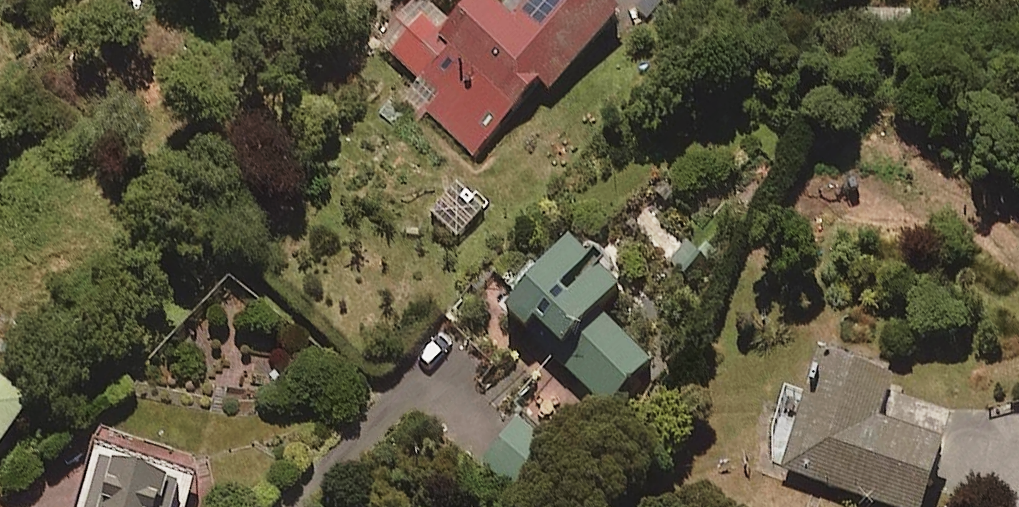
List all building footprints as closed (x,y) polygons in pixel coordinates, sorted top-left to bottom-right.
[(597,0),(523,0),(509,15),(493,0),(474,0),(447,28),(417,0),(414,0),(376,41),(429,92),(419,102),(473,153),(538,85),(546,93),(617,19),(597,0)] [(702,256),(653,204),(634,222),(683,274),(702,256)] [(619,291),(569,242),(496,315),(525,343),(533,336),(604,406),(647,362),(597,313),(619,291)] [(819,361),(781,473),(881,506),(921,506),(942,442),(878,420),(890,385),(819,361)] [(0,387),(0,443),(27,407),(0,387)] [(95,469),(84,506),(186,506),(193,481),(165,474),(161,487),(95,469)]
